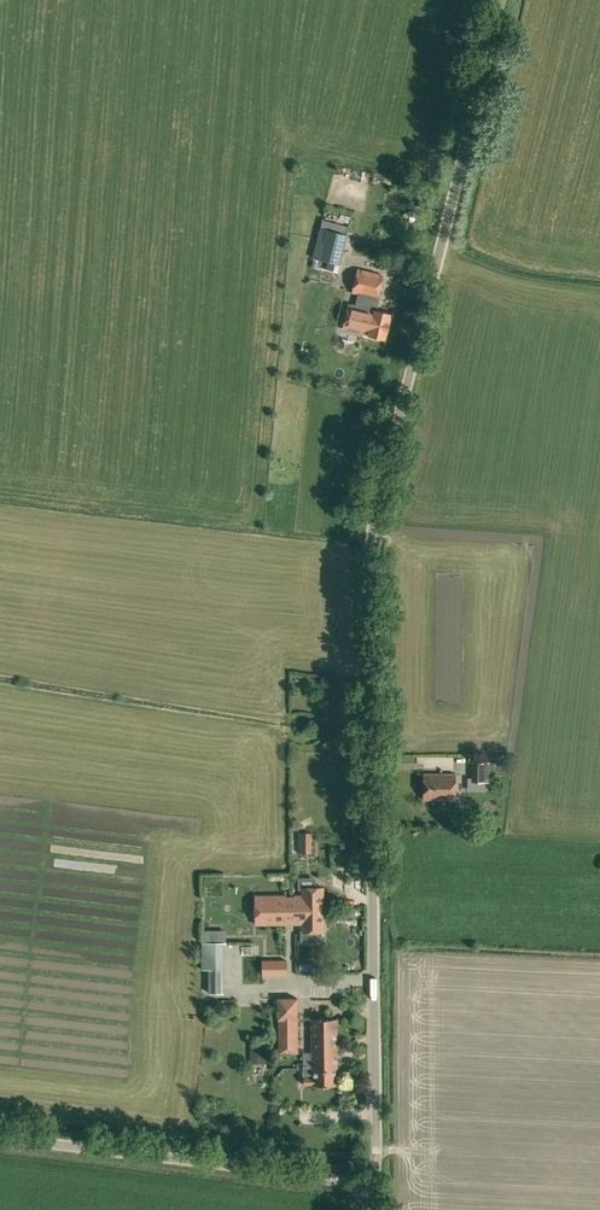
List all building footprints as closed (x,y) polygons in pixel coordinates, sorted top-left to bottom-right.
[(349,222),(351,216),(341,213),(339,219),(349,222)] [(312,257),(341,265),(348,234),(319,227),(312,257)] [(385,339),(391,314),(377,310),(380,299),(378,298),(383,275),(358,269),(353,292),(359,294),(356,305),(349,304),(344,328),(369,334),(369,335),(385,339)] [(484,782),(489,782),(489,763),(485,762),(472,762),(472,782),(484,782)] [(424,799),(455,800),(455,774),(424,773),(424,799)] [(312,833),(299,833),(299,842),(312,842),(312,833)] [(294,910),(322,909),(322,887),(301,888),(301,896),(294,896),(294,910)] [(257,915),(255,915),(255,925),(285,925),(284,896),(254,897),(254,907),(257,907),(257,915)] [(322,909),(294,910),(294,924),(301,924),(302,932),(323,931),(322,909)] [(201,943),(202,992),(224,992),(224,943),(201,943)] [(270,976),(270,961),(262,961),(262,976),(270,976)] [(278,961),(270,961),(270,976),(278,975),(278,961)] [(286,961),(278,961),(278,975),(286,975),(286,961)] [(277,997),(278,1054),(298,1053),(297,998),(277,997)] [(311,1053),(337,1052),(337,1019),(311,1020),(311,1053)] [(311,1084),(312,1086),(338,1085),(337,1052),(311,1053),(312,1065),(303,1065),(304,1077),(303,1077),(303,1084),(311,1084)]
